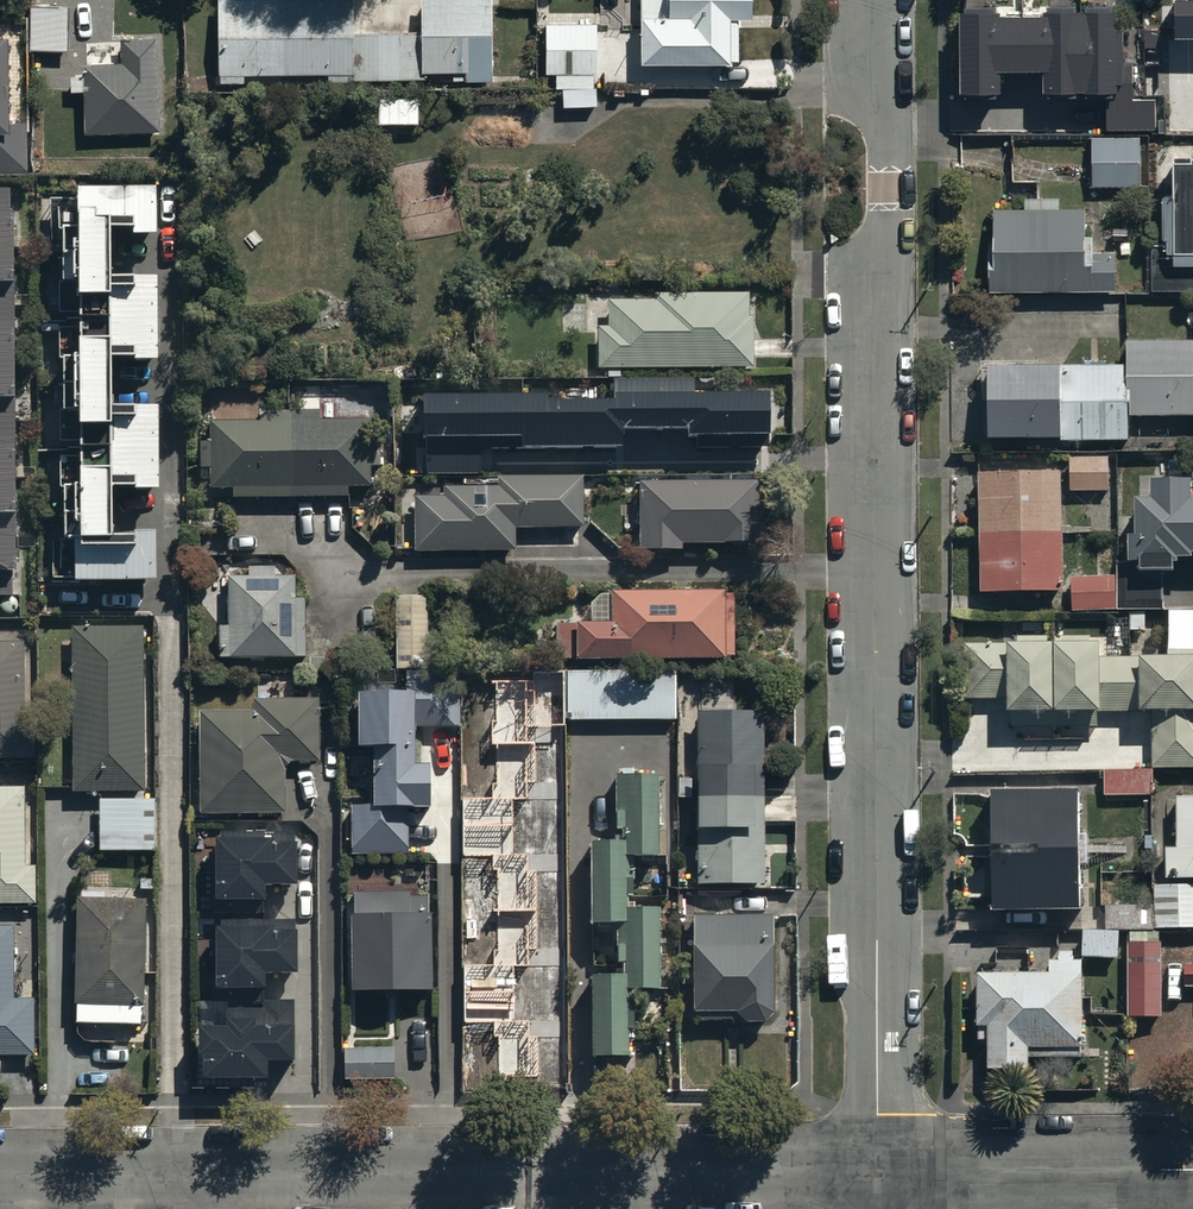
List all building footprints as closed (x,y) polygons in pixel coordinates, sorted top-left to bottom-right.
[(218,80),(242,80),(242,71),(327,70),(327,77),(423,76),(423,69),(463,69),(463,75),(490,75),(489,0),(421,0),(421,27),(350,28),(349,0),(217,0),(218,80)] [(639,60),(727,61),(727,55),(734,55),(735,10),(748,10),(748,0),(639,0),(639,60)] [(959,0),(960,86),(1001,85),(1001,64),(1044,63),(1044,85),(1122,84),(1121,0),(987,0),(959,0)] [(1175,1),(1175,40),(1192,40),(1192,0),(1175,1)] [(87,3),(29,3),(29,47),(87,47),(87,3)] [(597,71),(596,19),(545,20),(545,69),(557,69),(557,83),(593,83),(593,70),(597,71)] [(119,58),(82,59),(84,128),(157,127),(156,33),(119,34),(119,58)] [(27,170),(26,118),(6,118),(5,35),(0,35),(0,171),(27,170)] [(561,87),(561,105),(596,105),(596,87),(561,87)] [(376,91),(377,123),(417,123),(417,90),(376,91)] [(1140,135),(1094,134),(1092,182),(1139,183),(1140,135)] [(1171,149),(1172,244),(1192,243),(1192,149),(1171,149)] [(50,573),(51,573),(157,574),(157,521),(113,520),(113,476),(137,476),(137,482),(160,482),(160,397),(113,396),(113,345),(134,345),(134,353),(158,353),(158,267),(111,267),(112,219),(134,219),(134,227),(156,227),(156,180),(78,180),(78,194),(51,194),(51,245),(62,245),(62,286),(59,286),(59,308),(67,308),(67,314),(78,314),(78,323),(60,322),(59,352),(62,353),(62,402),(60,402),(60,436),(67,436),(67,442),(80,442),(80,451),(60,451),(60,483),(64,483),(64,531),(50,531),(50,573)] [(8,592),(8,570),(15,570),(10,186),(0,186),(0,592),(8,592)] [(1087,205),(994,206),(995,284),(1116,283),(1115,246),(1088,246),(1087,205)] [(653,297),(607,297),(607,323),(596,323),(596,364),(606,364),(606,376),(621,376),(621,364),(752,365),(752,313),(747,313),(747,289),(653,289),(653,297)] [(987,365),(986,437),(1131,437),(1131,416),(1192,416),(1192,340),(1123,340),(1123,365),(987,365)] [(428,401),(429,473),(480,472),(480,442),(494,441),(494,448),(617,447),(617,430),(688,430),(688,436),(698,436),(698,448),(762,448),(762,398),(695,398),(694,381),(616,382),(616,410),(547,411),(547,399),(428,401)] [(379,416),(207,416),(207,436),(198,436),(198,462),(210,462),(210,482),(232,482),(232,495),(346,495),(346,483),(368,483),(368,461),(379,461),(379,416)] [(1108,459),(1070,459),(1071,491),(1108,490),(1108,459)] [(513,548),(513,521),(582,521),(582,473),(494,473),(494,483),(439,483),(439,494),(411,494),(411,548),(513,548)] [(1062,474),(979,476),(982,590),(1064,588),(1062,474)] [(1154,475),(1154,497),(1134,497),(1134,558),(1117,558),(1117,605),(1166,605),(1166,557),(1192,557),(1192,475),(1154,475)] [(635,479),(636,548),(679,547),(679,541),(756,540),(756,477),(635,479)] [(248,572),(226,572),(225,624),(215,624),(215,654),(220,654),(220,658),(300,659),(300,652),(304,652),(305,596),(294,596),(294,574),(271,573),(272,562),(249,562),(248,572)] [(1113,573),(1070,574),(1071,608),(1114,607),(1113,573)] [(554,621),(555,655),(733,651),(732,590),(724,591),(724,586),(609,588),(610,616),(574,617),(574,620),(554,621)] [(426,590),(394,590),(395,665),(427,665),(426,590)] [(143,623),(72,623),(73,788),(144,788),(143,623)] [(0,638),(0,757),(37,757),(37,718),(25,718),(25,638),(0,638)] [(967,641),(967,699),(1008,698),(1008,712),(1152,710),(1153,767),(1192,767),(1192,655),(1099,656),(1099,639),(967,641)] [(673,664),(564,666),(565,720),(674,718),(673,664)] [(403,680),(353,681),(355,739),(370,738),(372,796),(351,797),(352,851),(406,850),(405,806),(425,806),(424,758),(414,758),(413,724),(459,723),(458,667),(402,669),(403,680)] [(527,680),(493,680),(494,796),(462,797),(462,856),(493,856),(494,964),(464,964),(465,1022),(494,1022),(494,1075),(539,1075),(539,1020),(513,1020),(512,965),(537,965),(536,853),(510,854),(510,798),(535,798),(534,725),(562,725),(562,671),(527,671),(527,680)] [(252,707),(201,707),(201,807),(284,807),(284,758),(318,757),(318,695),(252,695),(252,707)] [(759,705),(694,706),(695,776),(679,777),(679,799),(692,799),(693,879),(761,878),(759,705)] [(656,770),(613,772),(615,827),(621,827),(621,838),(588,840),(592,922),(613,921),(615,959),(621,959),(622,969),(589,970),(593,1053),(624,1052),(623,1028),(634,1028),(632,987),(660,986),(656,903),(635,904),(633,856),(660,855),(656,770)] [(1152,771),(1101,771),(1101,796),(1152,796),(1152,771)] [(0,783),(0,901),(36,900),(35,860),(26,860),(24,782),(0,783)] [(1079,789),(993,789),(994,907),(1080,906),(1079,789)] [(1176,792),(1176,843),(1163,843),(1163,880),(1158,880),(1158,925),(1192,925),(1192,792),(1176,792)] [(155,796),(99,795),(98,847),(154,848),(155,796)] [(295,835),(215,836),(215,906),(264,906),(264,883),(296,883),(295,835)] [(145,893),(76,892),(75,1020),(144,1020),(145,893)] [(413,894),(352,896),(352,915),(349,916),(351,991),(430,988),(428,900),(413,901),(413,894)] [(768,907),(691,908),(692,1017),(739,1016),(739,1021),(766,1020),(765,939),(768,939),(768,907)] [(36,1053),(35,993),(13,993),(12,922),(0,922),(0,1053),(36,1053)] [(297,923),(215,922),(214,984),(267,984),(267,970),(296,970),(297,923)] [(1117,925),(1081,925),(1081,955),(1117,955),(1117,925)] [(1164,943),(1130,943),(1130,1013),(1164,1013),(1164,943)] [(1080,974),(981,975),(982,1061),(1082,1060),(1080,974)] [(226,1026),(203,1026),(204,1076),(270,1075),(270,1058),(293,1057),(292,1005),(225,1006),(226,1026)] [(395,1043),(341,1043),(342,1077),(395,1076),(395,1043)]
